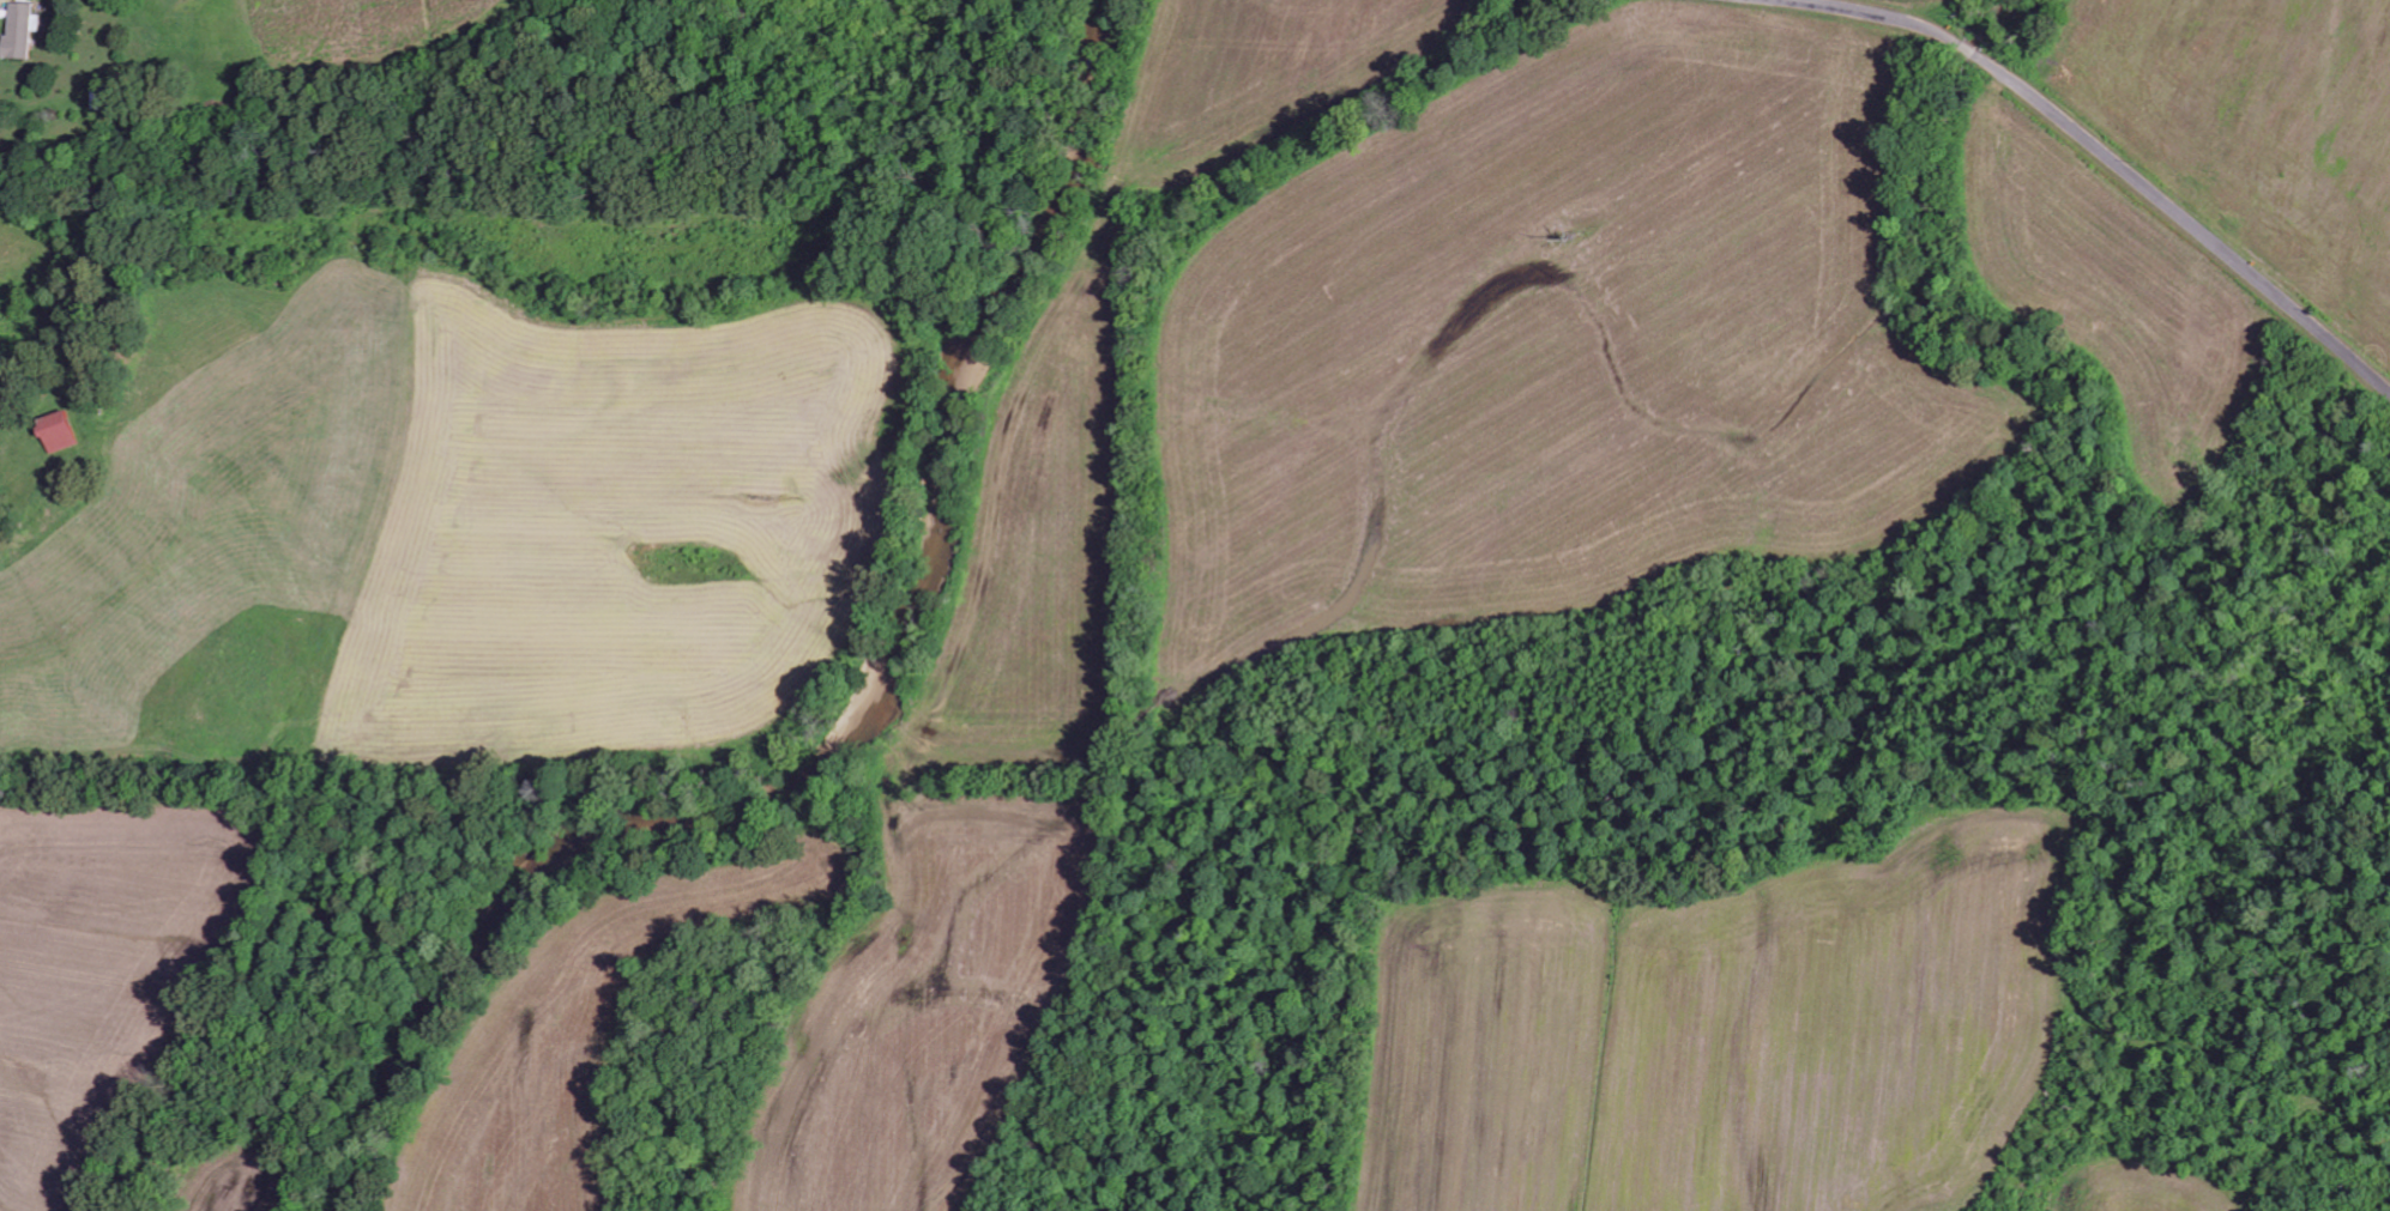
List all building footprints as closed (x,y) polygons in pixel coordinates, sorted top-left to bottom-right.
[(13,57),(39,58),(41,2),(15,1),(13,57)] [(87,442),(75,409),(45,420),(57,453),(87,442)]
